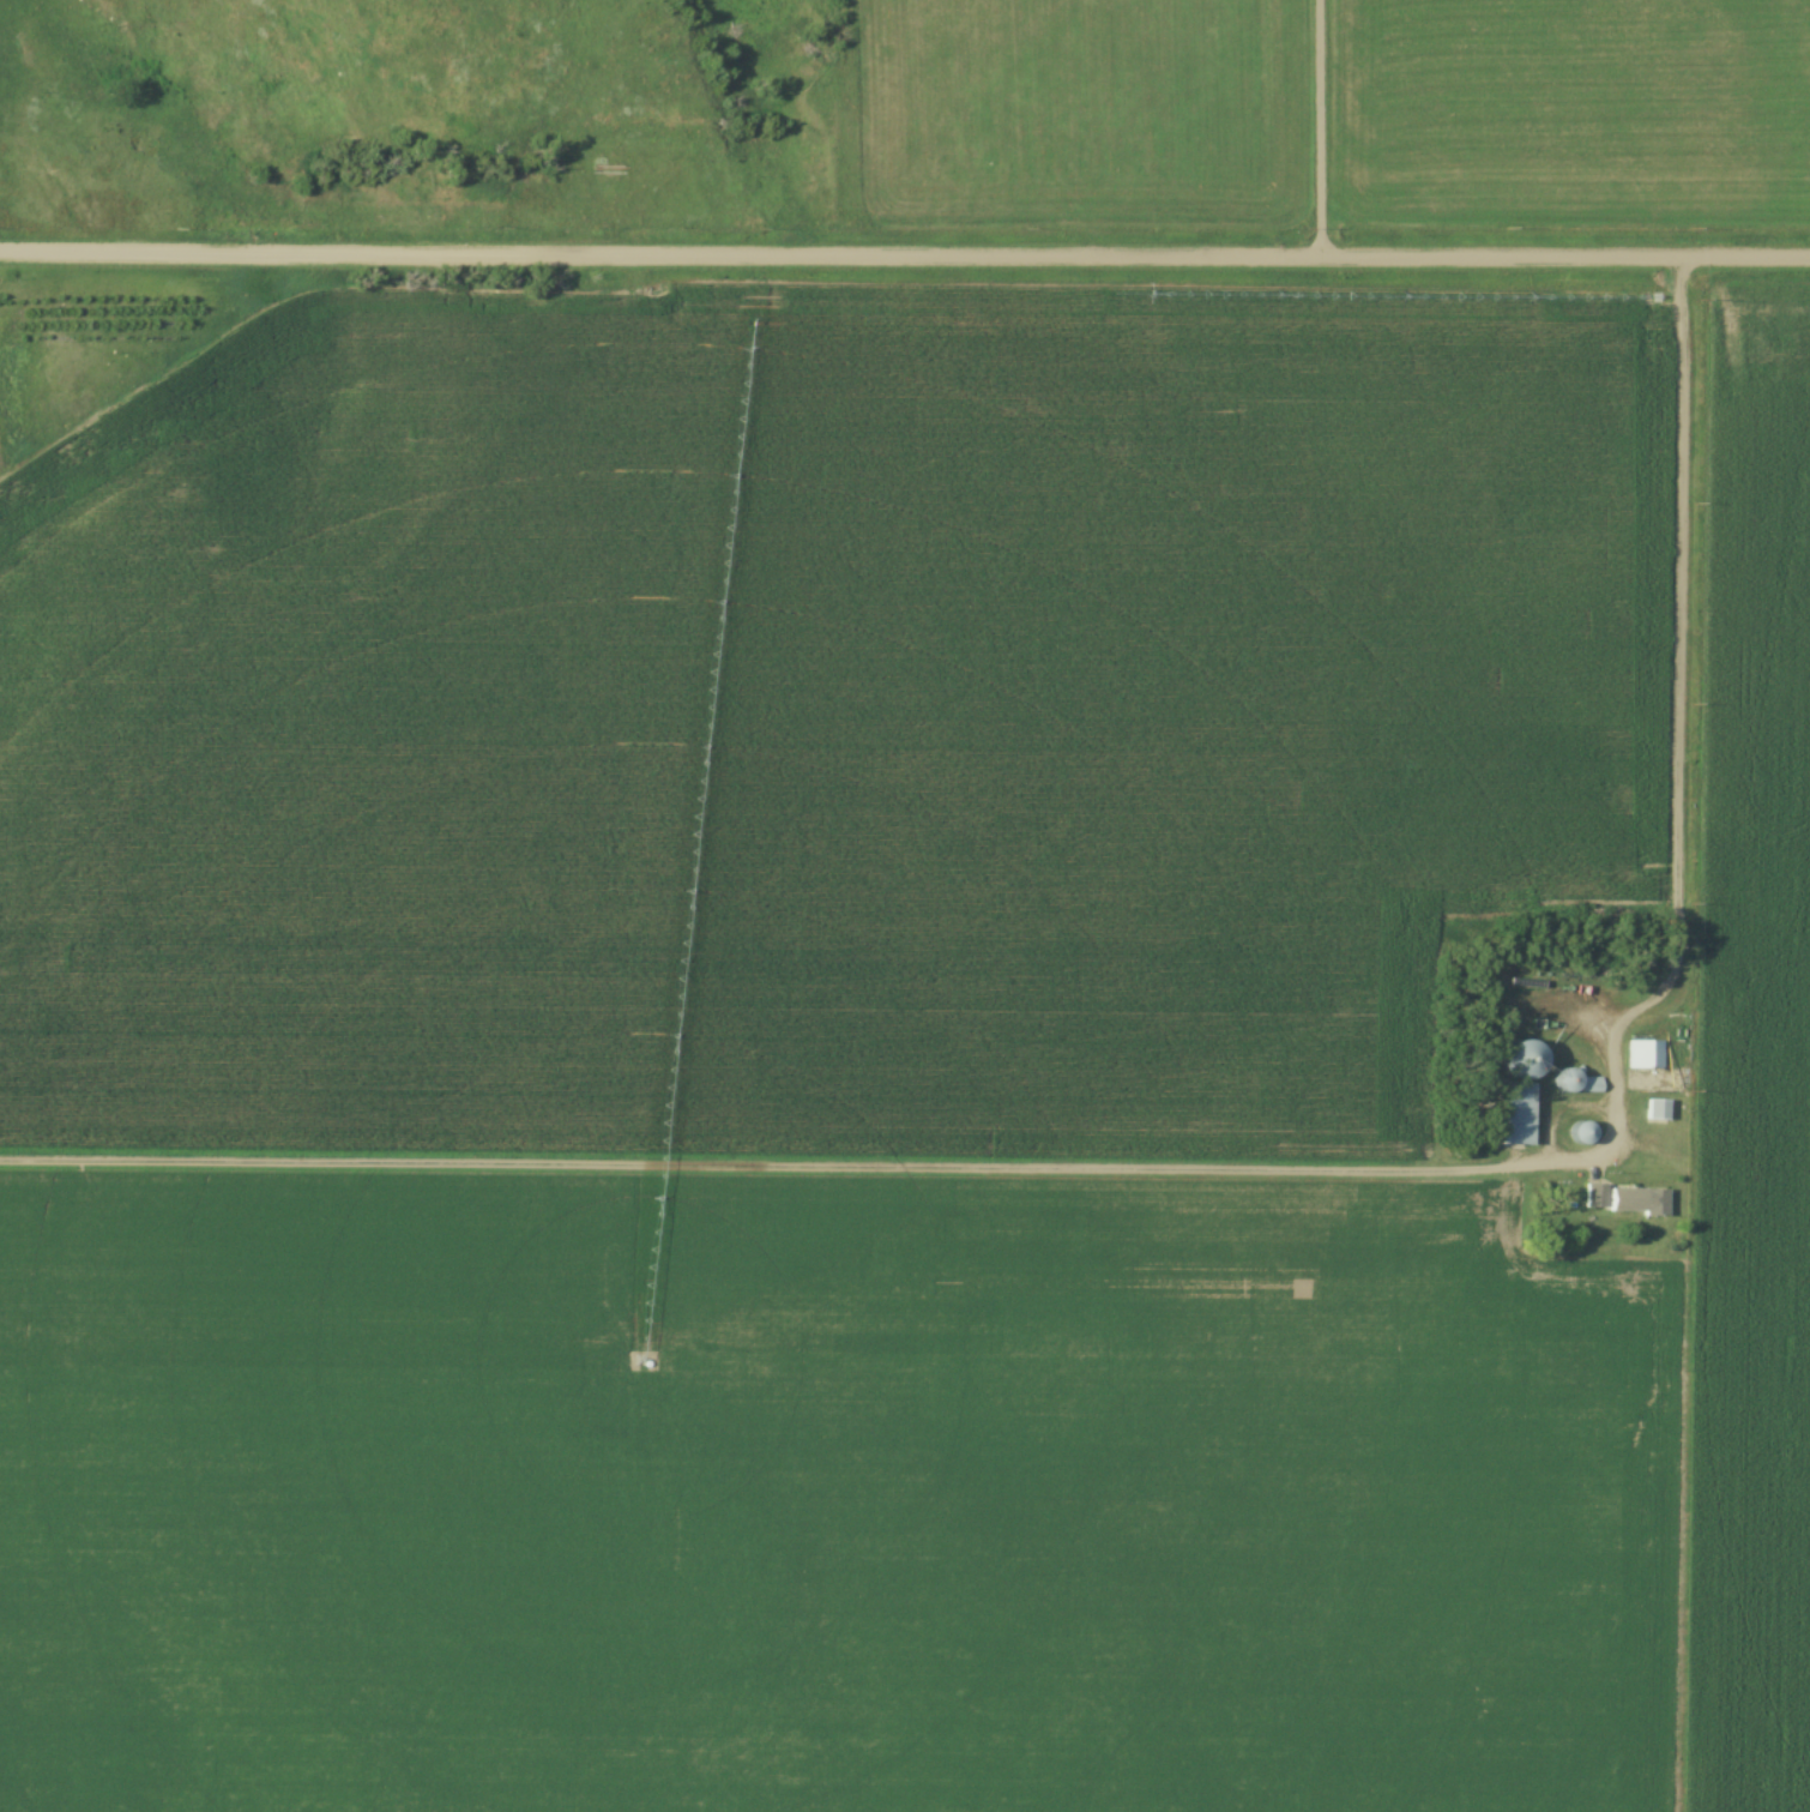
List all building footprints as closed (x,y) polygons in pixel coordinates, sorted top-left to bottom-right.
[(1533,1072),(1522,1040),(1496,1049),(1507,1081),(1533,1072)] [(1660,1040),(1624,1040),(1624,1069),(1660,1069),(1660,1040)] [(1496,1084),(1494,1145),(1527,1146),(1529,1085),(1496,1084)] [(1584,1135),(1584,1124),(1574,1124),(1574,1135),(1584,1135)] [(1664,1187),(1584,1187),(1584,1212),(1664,1212),(1664,1187)]
